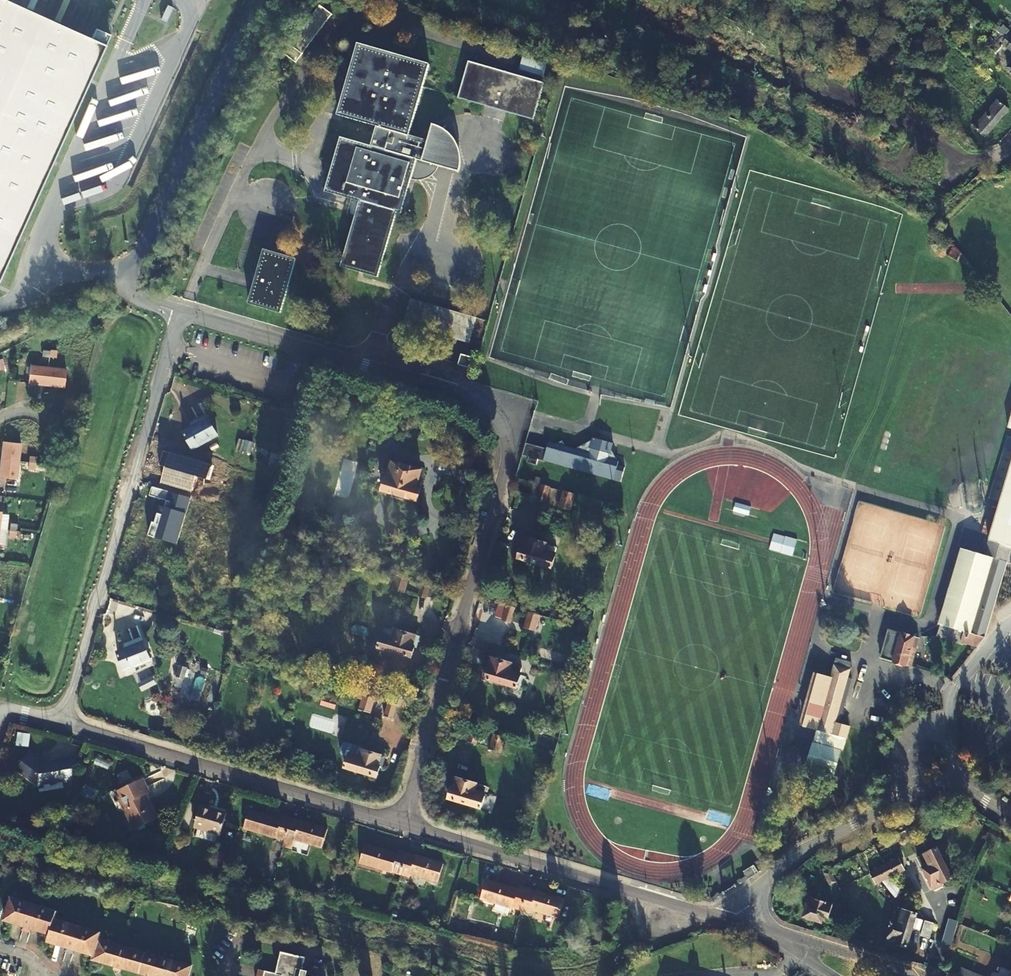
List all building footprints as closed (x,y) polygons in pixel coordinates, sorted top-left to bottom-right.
[(110,34),(96,28),(91,38),(8,0),(0,0),(0,277),(110,34)] [(318,7),(282,56),(294,65),(330,16),(318,7)] [(1006,39),(1003,42),(1009,48),(1008,48),(1010,51),(1010,43),(1006,39)] [(327,189),(394,154),(421,140),(408,136),(429,64),(357,44),(337,117),(374,127),(369,146),(339,139),(327,189)] [(522,57),(519,68),(542,74),(545,63),(522,57)] [(460,99),(487,106),(510,95),(542,92),(544,84),(469,64),(460,99)] [(510,95),(487,106),(535,119),(542,92),(510,95)] [(997,100),(985,114),(997,124),(1008,110),(997,100)] [(985,137),(997,124),(985,114),(973,127),(985,137)] [(433,125),(430,136),(440,130),(437,128),(433,125)] [(428,142),(421,140),(394,154),(417,162),(452,172),(453,168),(454,163),(454,158),(453,153),(452,148),(450,143),(447,139),(441,131),(440,130),(430,136),(428,142)] [(394,154),(327,189),(327,195),(361,205),(342,269),(378,279),(398,215),(402,216),(417,162),(394,154)] [(254,287),(286,296),(297,260),(265,251),(254,287)] [(280,315),(286,296),(254,287),(248,305),(280,315)] [(475,360),(461,356),(458,367),(472,371),(475,360)] [(46,385),(48,368),(30,366),(28,383),(46,385)] [(48,368),(46,385),(64,387),(66,369),(48,368)] [(379,408),(380,402),(368,399),(365,408),(381,413),(382,409),(379,408)] [(197,423),(199,427),(183,437),(194,454),(218,439),(205,418),(197,423)] [(1010,453),(1010,437),(1003,435),(985,498),(989,499),(997,501),(1010,453)] [(548,440),(542,461),(620,482),(625,466),(608,461),(613,443),(591,437),(587,450),(548,440)] [(2,459),(19,462),(21,443),(4,441),(2,459)] [(538,466),(543,448),(526,443),(522,455),(529,456),(527,462),(538,466)] [(997,501),(988,535),(982,554),(959,548),(938,622),(940,623),(936,634),(977,646),(985,637),(1007,562),(1010,563),(1010,453),(997,501)] [(37,464),(37,456),(29,456),(29,469),(44,470),(45,464),(37,464)] [(2,459),(0,475),(0,477),(17,479),(19,462),(2,459)] [(416,490),(421,472),(392,464),(387,482),(385,481),(382,494),(392,497),(391,501),(403,504),(405,500),(416,504),(419,491),(416,490)] [(545,502),(549,489),(540,486),(536,500),(545,502)] [(569,511),(573,496),(562,493),(558,508),(569,511)] [(979,532),(988,535),(997,501),(989,499),(979,532)] [(169,534),(154,543),(163,560),(188,546),(175,525),(167,530),(169,534)] [(769,550),(793,556),(796,539),(773,534),(769,550)] [(546,550),(547,544),(526,538),(523,549),(521,548),(517,559),(550,569),(555,553),(546,550)] [(546,550),(555,553),(557,547),(547,544),(546,550)] [(404,593),(408,578),(397,575),(392,590),(404,593)] [(430,584),(422,582),(418,596),(426,598),(430,584)] [(510,623),(514,609),(505,606),(501,620),(510,623)] [(534,631),(539,616),(528,613),(523,628),(534,631)] [(385,628),(383,635),(393,638),(395,631),(385,628)] [(888,630),(880,658),(910,667),(919,639),(888,630)] [(416,636),(395,631),(393,638),(383,635),(378,650),(411,659),(414,648),(413,647),(416,636)] [(133,645),(136,650),(120,659),(130,675),(154,661),(142,640),(133,645)] [(510,670),(512,664),(491,657),(488,668),(486,667),(483,679),(516,688),(520,673),(510,670)] [(831,678),(816,728),(805,768),(831,777),(839,749),(842,750),(848,727),(838,724),(851,679),(847,678),(851,663),(837,659),(831,678)] [(510,670),(520,673),(522,667),(512,664),(510,670)] [(179,666),(175,685),(182,686),(186,668),(179,666)] [(816,728),(831,678),(819,675),(805,725),(816,728)] [(159,677),(147,685),(152,692),(164,683),(159,677)] [(369,714),(374,700),(362,696),(357,711),(369,714)] [(391,719),(395,706),(387,703),(382,717),(391,719)] [(476,744),(480,730),(471,728),(467,742),(476,744)] [(38,732),(28,729),(25,739),(35,742),(38,732)] [(499,752),(504,737),(493,734),(489,749),(499,752)] [(359,756),(361,750),(350,747),(348,753),(359,756)] [(17,767),(37,783),(43,761),(42,762),(37,758),(38,757),(30,750),(17,767)] [(381,756),(361,750),(359,756),(348,753),(344,769),(377,778),(380,767),(379,766),(381,756)] [(62,780),(60,759),(43,761),(37,783),(62,780)] [(476,789),(477,783),(456,777),(454,786),(452,785),(448,798),(481,808),(486,792),(476,789)] [(143,779),(117,792),(135,829),(157,818),(145,795),(149,792),(143,779)] [(476,789),(486,792),(487,786),(477,783),(476,789)] [(193,827),(219,835),(226,813),(200,805),(193,827)] [(244,828),(285,841),(291,819),(283,817),(282,820),(250,811),(244,828)] [(328,830),(291,819),(285,841),(293,843),(295,840),(323,848),(328,830)] [(360,862),(401,875),(407,854),(398,851),(397,854),(365,845),(360,862)] [(929,864),(924,866),(925,869),(924,869),(932,887),(943,882),(944,883),(952,878),(937,848),(925,854),(929,864)] [(444,865),(407,854),(401,875),(409,877),(410,874),(438,882),(444,865)] [(919,857),(924,866),(929,864),(925,854),(919,857)] [(898,860),(885,866),(891,877),(903,871),(898,860)] [(876,884),(891,877),(885,866),(871,872),(876,884)] [(826,889),(831,886),(823,875),(818,879),(826,889)] [(480,898),(521,910),(527,889),(518,886),(517,889),(485,880),(480,898)] [(564,899),(527,889),(521,910),(530,913),(531,909),(559,918),(564,899)] [(828,917),(832,903),(808,896),(805,904),(808,905),(804,916),(806,917),(805,920),(811,922),(812,918),(820,921),(822,915),(828,917)] [(51,934),(55,919),(57,911),(11,897),(4,921),(24,926),(31,929),(51,934)] [(917,914),(903,910),(901,918),(896,916),(895,919),(893,918),(887,938),(898,942),(897,944),(907,947),(917,914)] [(95,956),(99,939),(102,932),(55,919),(51,934),(48,943),(67,948),(75,950),(95,956)] [(950,947),(958,921),(950,919),(942,944),(950,947)] [(920,936),(929,938),(933,923),(925,920),(920,936)] [(95,956),(93,961),(116,967),(122,969),(148,975),(190,975),(193,967),(99,939),(95,956)] [(307,972),(301,970),(304,959),(279,952),(274,972),(257,968),(257,969),(255,974),(255,975),(306,975),(307,972)]
